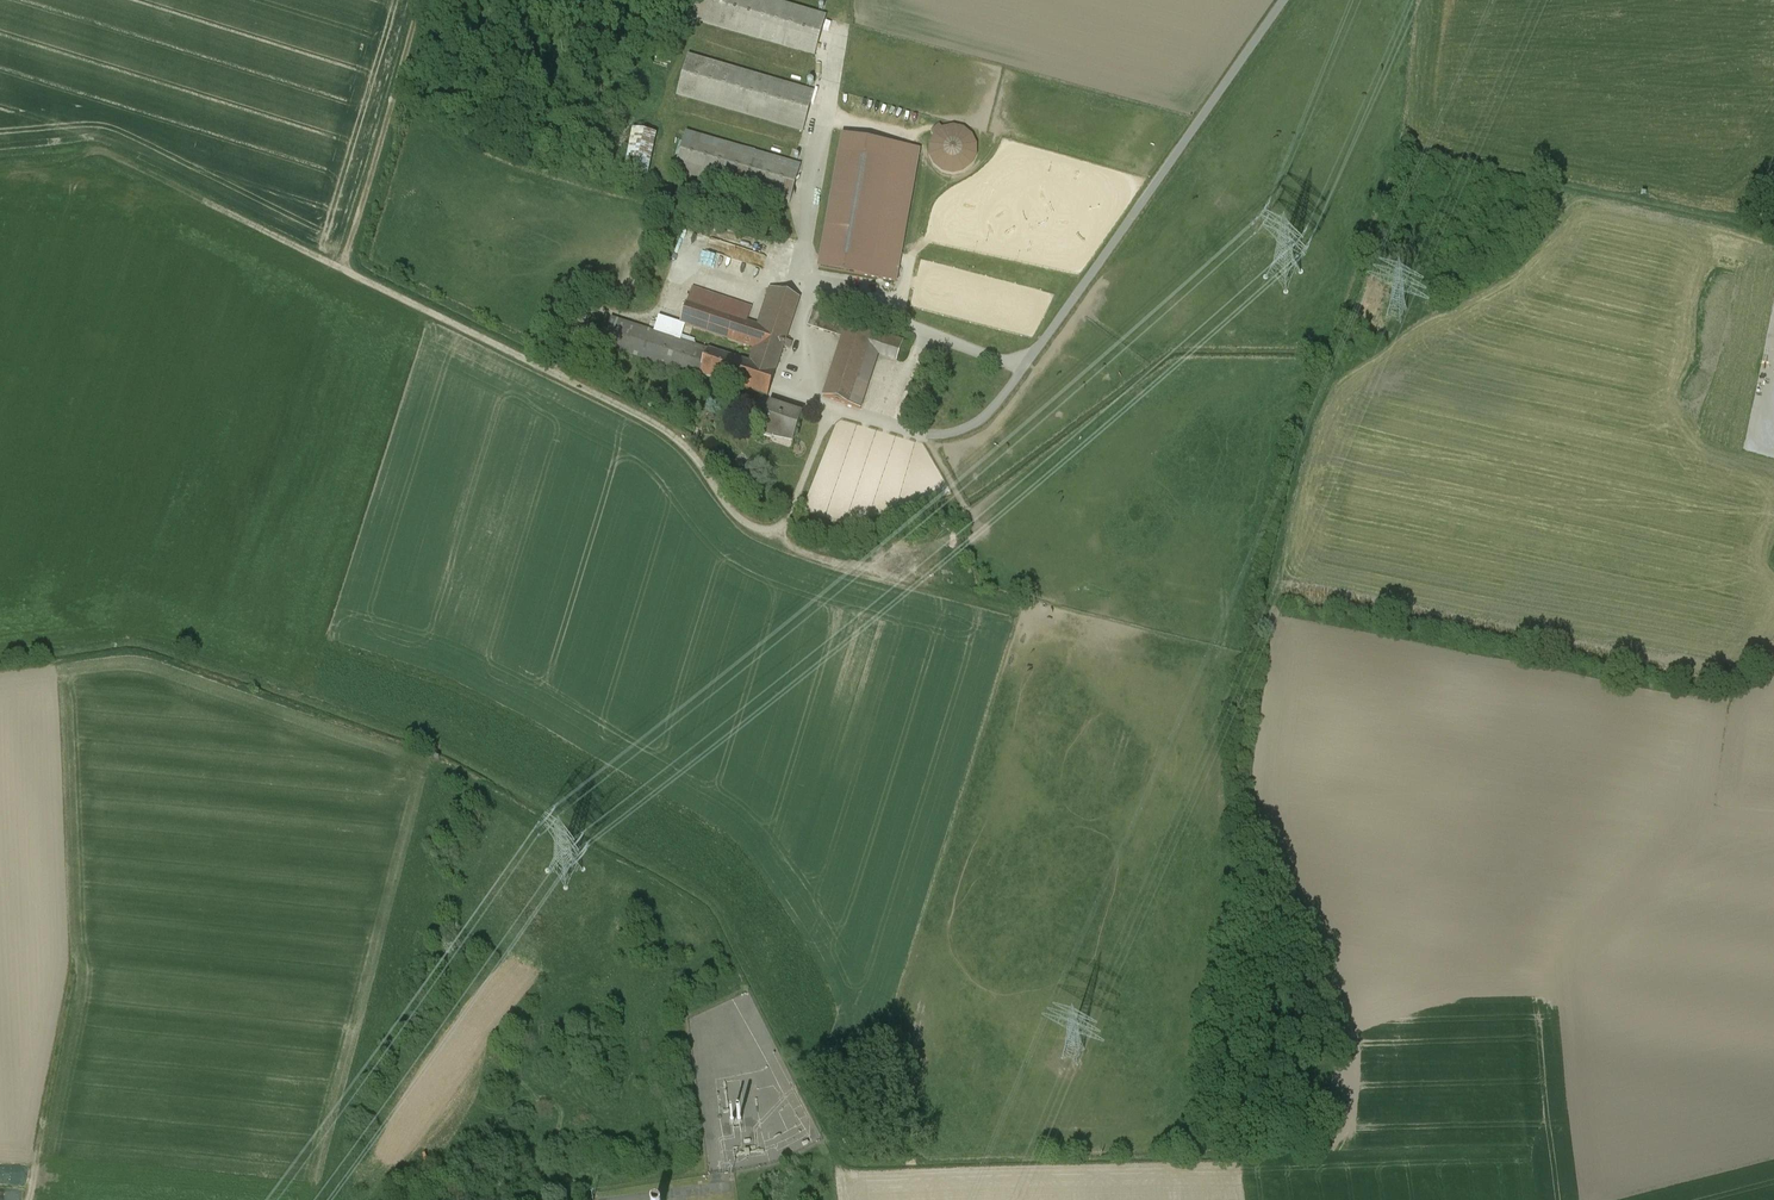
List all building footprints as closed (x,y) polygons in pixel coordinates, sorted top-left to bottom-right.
[(793,0),(694,0),(690,14),(818,50),(829,10),(793,0)] [(819,87),(690,52),(679,92),(808,128),(819,87)] [(967,121),(962,119),(954,119),(946,121),(939,126),(936,129),(933,137),(932,142),(933,150),(937,159),(947,166),(955,168),(961,168),(970,165),(974,162),(979,155),(981,146),(981,137),(979,133),(974,126),(967,121)] [(804,158),(689,124),(678,164),(792,198),(804,158)] [(630,167),(655,173),(664,131),(639,125),(630,167)] [(922,148),(842,134),(819,260),(900,274),(922,148)] [(722,264),(723,255),(707,252),(706,261),(722,264)] [(753,357),(615,314),(606,343),(770,394),(803,290),(774,281),(762,318),(753,315),(758,299),(696,280),(684,318),(758,341),(753,357)] [(810,323),(840,334),(845,320),(816,308),(810,323)] [(907,335),(849,315),(824,387),(866,402),(884,351),(899,357),(907,335)] [(804,412),(760,398),(750,430),(794,444),(804,412)]
